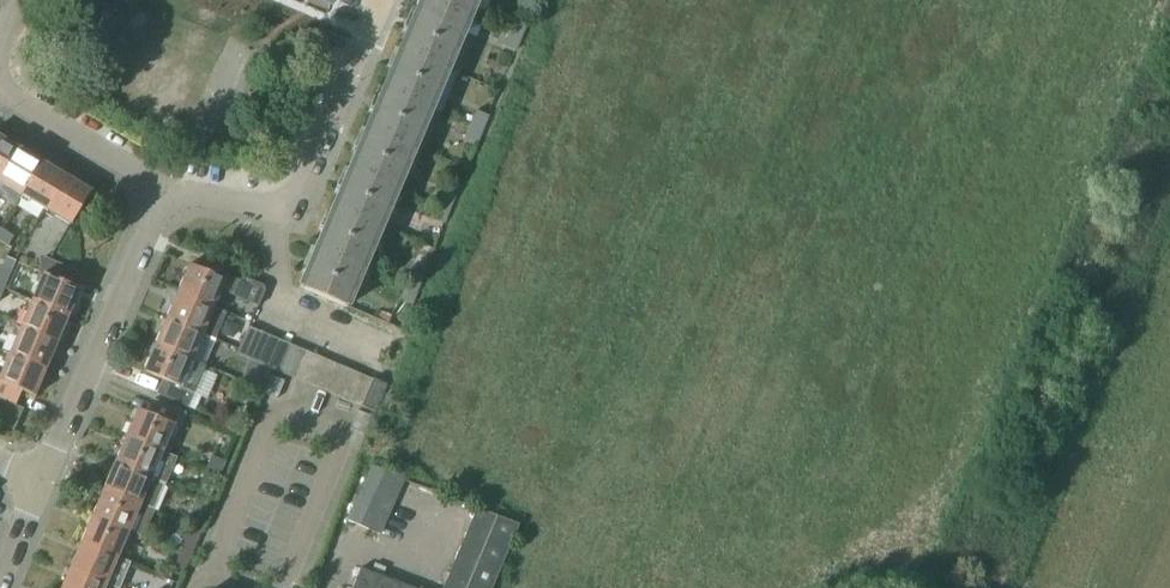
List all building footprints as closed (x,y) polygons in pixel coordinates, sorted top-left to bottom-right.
[(331,18),(338,0),(288,0),(331,18)] [(298,287),(346,308),(406,168),(415,171),(441,113),(431,110),(448,70),(459,75),(474,41),(463,36),(478,0),(421,0),(298,287)] [(527,23),(515,18),(509,33),(521,38),(527,23)] [(516,52),(521,38),(509,33),(504,47),(516,52)] [(489,116),(476,111),(471,125),(483,130),(489,116)] [(477,144),(483,130),(471,125),(465,139),(477,144)] [(17,147),(0,137),(0,175),(17,147)] [(0,175),(0,197),(14,205),(20,196),(41,161),(17,147),(0,175)] [(45,211),(66,176),(41,161),(20,196),(45,211)] [(70,226),(91,191),(66,176),(45,211),(70,226)] [(455,196),(443,191),(438,206),(450,210),(455,196)] [(450,210),(438,206),(432,220),(444,225),(450,210)] [(8,246),(13,237),(0,228),(0,242),(8,246)] [(76,271),(44,257),(38,271),(70,285),(76,271)] [(189,265),(179,290),(215,305),(221,291),(258,306),(265,291),(264,289),(263,286),(242,278),(241,282),(227,277),(225,280),(189,265)] [(5,289),(13,271),(3,267),(0,273),(0,286),(5,289)] [(37,272),(43,274),(32,300),(69,316),(80,289),(70,285),(38,271),(37,272)] [(423,276),(411,272),(406,286),(417,290),(423,276)] [(412,304),(417,290),(406,286),(400,300),(412,304)] [(179,290),(168,317),(204,332),(217,337),(218,338),(227,316),(229,311),(215,305),(179,290)] [(20,328),(57,344),(69,316),(32,300),(20,328)] [(168,317),(156,344),(205,365),(217,337),(204,332),(168,317)] [(9,354),(46,369),(57,344),(20,328),(9,354)] [(249,328),(238,355),(252,361),(263,334),(249,328)] [(263,334),(252,361),(266,367),(277,340),(263,334)] [(277,340),(266,367),(280,373),(291,346),(277,340)] [(156,344),(144,372),(167,382),(161,396),(196,410),(202,397),(194,394),(206,366),(205,366),(205,365),(156,344)] [(291,346),(280,373),(293,378),(304,351),(291,346)] [(304,351),(293,378),(306,384),(318,357),(304,351)] [(14,404),(19,390),(35,397),(46,369),(9,354),(0,375),(0,398),(14,404)] [(318,357),(306,384),(320,390),(332,363),(318,357)] [(332,363),(320,390),(334,396),(345,369),(332,363)] [(345,369),(334,396),(348,401),(359,375),(345,369)] [(359,375),(348,401),(361,407),(373,380),(359,375)] [(264,394),(278,399),(285,382),(271,376),(264,394)] [(387,386),(373,380),(361,407),(375,413),(387,386)] [(138,410),(126,436),(137,441),(164,452),(169,441),(170,439),(174,441),(180,427),(186,414),(159,402),(153,416),(138,410)] [(358,411),(351,429),(365,435),(372,417),(358,411)] [(125,441),(116,461),(166,483),(176,458),(164,453),(164,452),(137,441),(126,436),(125,441)] [(212,456),(205,471),(219,477),(226,462),(212,456)] [(116,461),(104,490),(154,511),(166,483),(116,461)] [(371,466),(347,522),(380,536),(405,481),(371,466)] [(198,497),(208,501),(214,489),(203,484),(198,497)] [(104,490),(93,515),(130,531),(143,536),(154,511),(104,490)] [(208,501),(198,497),(192,510),(203,515),(208,501)] [(519,525),(476,508),(443,587),(493,587),(519,525)] [(93,515),(81,542),(119,558),(130,531),(93,515)] [(181,552),(192,557),(200,536),(189,532),(181,552)] [(70,568),(118,587),(120,587),(130,563),(118,559),(119,558),(81,542),(70,568)] [(192,557),(181,552),(174,569),(185,573),(192,557)] [(62,587),(106,587),(107,586),(112,587),(118,587),(70,568),(62,587)] [(360,568),(353,587),(412,587),(360,568)]
